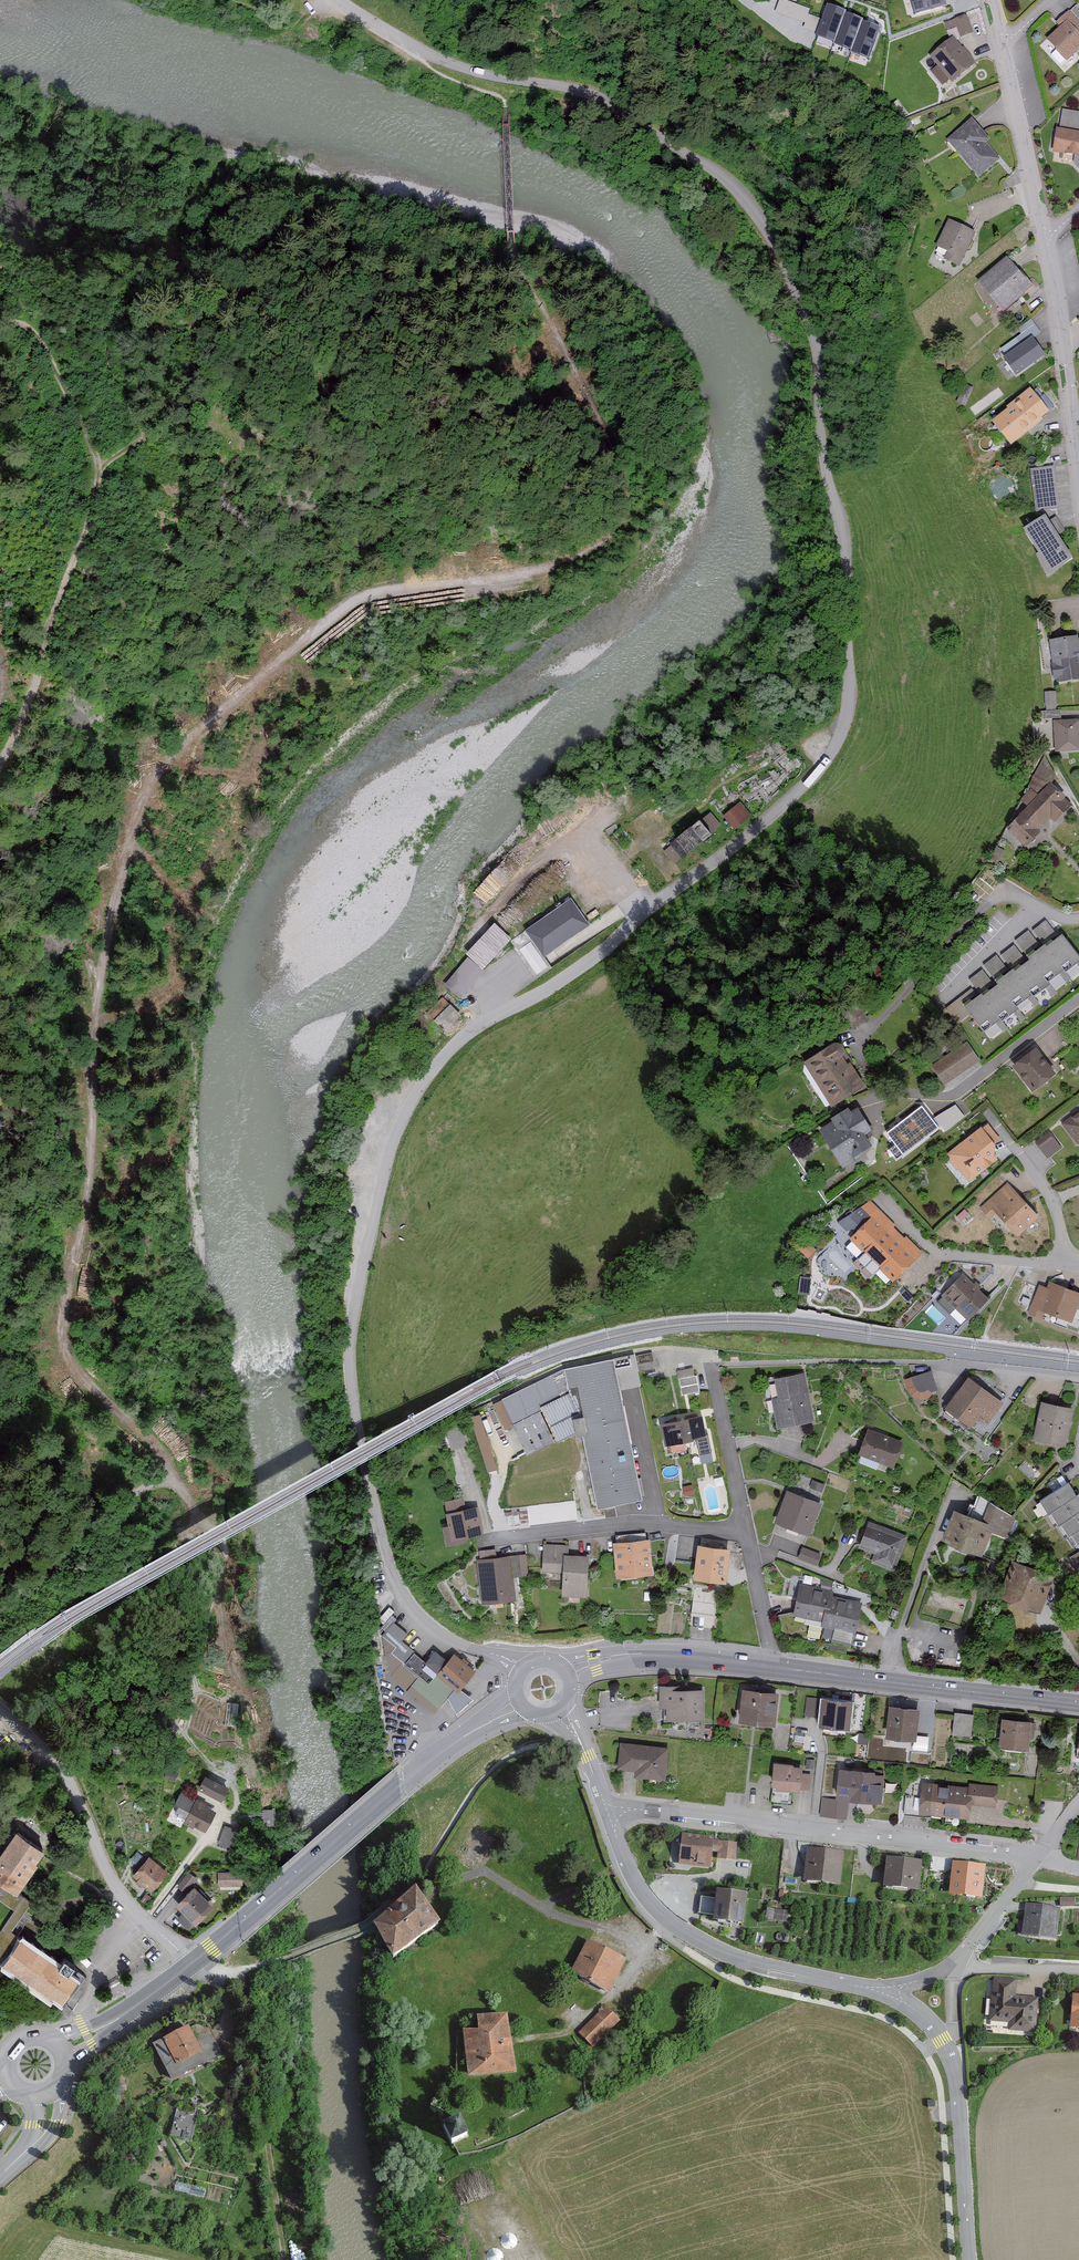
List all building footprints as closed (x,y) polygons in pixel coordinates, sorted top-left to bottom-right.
[(914,13),(954,4),(953,0),(911,0),(914,13)] [(884,28),(827,6),(814,39),(871,61),(884,28)] [(1057,29),(1044,40),(1064,63),(1078,49),(1078,9),(1076,6),(1068,13),(1067,12),(1053,24),(1057,29)] [(970,34),(964,17),(944,24),(948,37),(952,36),(954,40),(970,34)] [(972,65),(950,40),(929,59),(950,84),(972,65)] [(1070,158),(1078,168),(1078,134),(1077,134),(1078,121),(1078,114),(1061,111),(1058,130),(1055,129),(1051,155),(1070,158)] [(988,142),(970,121),(945,142),(976,179),(997,161),(984,146),(988,142)] [(973,234),(947,221),(934,248),(945,254),(942,260),(957,268),(973,234)] [(1029,289),(1005,259),(975,283),(1000,313),(1029,289)] [(1015,339),(1020,346),(1001,359),(1013,376),(1042,356),(1030,340),(1038,334),(1029,322),(1016,331),(1019,336),(1015,339)] [(964,407),(971,389),(963,386),(956,404),(964,407)] [(1047,416),(1026,392),(989,424),(1009,448),(1047,416)] [(1056,509),(1051,468),(1028,471),(1033,512),(1056,509)] [(1036,555),(1033,557),(1043,580),(1070,561),(1040,518),(1020,532),(1036,555)] [(1075,637),(1046,642),(1052,681),(1057,681),(1057,684),(1078,680),(1078,649),(1077,650),(1075,637)] [(1042,694),(1043,707),(1055,706),(1054,693),(1042,694)] [(1078,721),(1051,722),(1053,753),(1078,752),(1078,744),(1078,721)] [(1042,757),(1017,802),(1024,808),(1003,832),(1024,849),(1037,833),(1035,832),(1046,819),(1053,824),(1068,806),(1065,804),(1067,801),(1049,786),(1053,778),(1042,757)] [(740,800),(723,816),(735,830),(753,814),(740,800)] [(700,818),(662,848),(674,863),(712,833),(700,818)] [(572,896),(523,929),(542,957),(591,924),(572,896)] [(1046,920),(1044,922),(1034,930),(1044,942),(1040,945),(1028,929),(1016,939),(1029,957),(1026,959),(1015,944),(1002,953),(1012,966),(1008,969),(997,954),(984,964),(998,981),(994,984),(982,969),(970,978),(980,990),(963,1004),(984,1031),(996,1022),(1003,1031),(1008,1027),(1002,1019),(1012,1012),(1020,1022),(1027,1017),(1017,1005),(1027,997),(1034,1007),(1040,1003),(1033,994),(1045,985),(1053,996),(1057,993),(1046,979),(1059,970),(1067,980),(1070,978),(1064,970),(1077,960),(1078,963),(1078,954),(1062,932),(1058,935),(1046,920)] [(460,995),(512,937),(496,922),(443,980),(460,995)] [(434,1014),(442,1027),(461,1016),(453,1003),(434,1014)] [(801,1065),(827,1106),(860,1086),(834,1044),(801,1065)] [(964,1044),(930,1067),(942,1084),(976,1062),(964,1044)] [(1038,1060),(1031,1052),(1010,1070),(1029,1093),(1051,1075),(1044,1067),(1047,1064),(1041,1057),(1038,1060)] [(946,1130),(966,1114),(955,1101),(935,1117),(946,1130)] [(938,1128),(922,1107),(887,1133),(903,1155),(938,1128)] [(848,1114),(845,1109),(815,1127),(838,1165),(853,1156),(852,1154),(868,1144),(862,1133),(869,1128),(857,1109),(848,1114)] [(1061,1126),(1077,1146),(1078,1144),(1078,1111),(1061,1126)] [(967,1182),(994,1160),(992,1145),(998,1140),(985,1125),(980,1129),(979,1127),(945,1154),(967,1182)] [(1035,1145),(1040,1152),(1054,1140),(1049,1133),(1035,1145)] [(1037,1218),(1005,1184),(979,1209),(989,1219),(994,1215),(1016,1238),(1037,1218)] [(920,1254),(867,1200),(855,1213),(864,1222),(848,1238),(891,1283),(920,1254)] [(965,1215),(962,1211),(956,1217),(959,1221),(965,1215)] [(797,1249),(806,1257),(813,1250),(804,1241),(797,1249)] [(986,1298),(960,1274),(934,1301),(948,1313),(953,1308),(965,1320),(986,1298)] [(1047,1282),(1045,1288),(1037,1285),(1026,1314),(1041,1320),(1043,1313),(1070,1323),(1078,1300),(1078,1294),(1047,1282)] [(653,1368),(650,1353),(636,1356),(638,1371),(653,1368)] [(523,1454),(571,1431),(571,1434),(581,1433),(594,1504),(638,1495),(617,1386),(628,1384),(627,1379),(638,1377),(633,1354),(563,1368),(497,1400),(523,1454)] [(691,1377),(690,1369),(675,1372),(680,1396),(697,1393),(694,1376),(691,1377)] [(902,1380),(905,1390),(910,1397),(917,1399),(924,1399),(928,1397),(929,1393),(936,1391),(930,1372),(902,1380)] [(810,1421),(800,1373),(772,1379),(776,1397),(768,1399),(774,1428),(810,1421)] [(1000,1404),(966,1377),(941,1409),(966,1428),(976,1415),(986,1423),(1000,1404)] [(1072,1409),(1039,1402),(1031,1439),(1063,1446),(1072,1409)] [(481,1411),(471,1413),(487,1470),(497,1467),(481,1411)] [(703,1437),(699,1416),(658,1422),(662,1445),(668,1444),(670,1451),(686,1449),(684,1440),(703,1437)] [(901,1443),(866,1430),(856,1457),(891,1469),(901,1443)] [(1065,1483),(1037,1500),(1046,1514),(1049,1512),(1057,1525),(1061,1523),(1076,1547),(1078,1546),(1078,1499),(1076,1494),(1073,1496),(1065,1483)] [(691,1492),(690,1486),(682,1488),(683,1494),(691,1492)] [(819,1503),(785,1490),(772,1522),(806,1536),(819,1503)] [(984,1499),(974,1495),(966,1511),(977,1516),(984,1499)] [(462,1509),(460,1497),(442,1501),(444,1512),(443,1512),(445,1524),(438,1525),(443,1546),(465,1541),(465,1537),(481,1534),(475,1506),(462,1509)] [(979,1521),(952,1510),(940,1540),(978,1555),(988,1529),(997,1533),(1006,1511),(986,1503),(979,1521)] [(904,1536),(866,1522),(856,1549),(871,1555),(868,1563),(891,1572),(904,1536)] [(653,1575),(649,1540),(613,1544),(617,1579),(653,1575)] [(587,1598),(589,1557),(569,1556),(569,1545),(543,1544),(542,1573),(563,1574),(562,1597),(587,1598)] [(725,1585),(730,1550),(698,1546),(693,1581),(725,1585)] [(817,1555),(800,1548),(796,1559),(813,1565),(817,1555)] [(528,1576),(526,1555),(496,1558),(495,1550),(479,1551),(480,1560),(476,1560),(482,1605),(517,1601),(514,1578),(528,1576)] [(1067,1559),(1078,1578),(1078,1551),(1067,1559)] [(1052,1575),(1011,1560),(997,1598),(1038,1612),(1052,1575)] [(830,1583),(821,1581),(820,1588),(829,1590),(830,1583)] [(832,1592),(798,1585),(791,1615),(820,1622),(819,1627),(852,1635),(859,1603),(831,1597),(832,1592)] [(435,1715),(448,1699),(457,1715),(473,1700),(461,1691),(476,1672),(467,1665),(469,1663),(463,1658),(462,1660),(454,1654),(448,1662),(435,1651),(426,1663),(414,1653),(415,1652),(402,1641),(408,1634),(394,1623),(382,1637),(390,1676),(389,1678),(435,1715)] [(657,1707),(664,1707),(664,1718),(700,1718),(700,1689),(675,1689),(675,1685),(657,1685),(657,1707)] [(775,1692),(739,1687),(735,1719),(771,1724),(775,1692)] [(847,1728),(849,1701),(818,1698),(815,1726),(847,1728)] [(916,1708),(886,1705),(883,1736),(913,1739),(916,1708)] [(932,1713),(924,1712),(923,1726),(931,1727),(932,1713)] [(972,1716),(952,1714),(950,1735),(970,1736),(972,1716)] [(1034,1723),(999,1719),(996,1745),(1026,1748),(1027,1739),(1032,1740),(1034,1723)] [(662,1780),(666,1748),(617,1743),(614,1768),(633,1770),(632,1777),(662,1780)] [(791,1765),(771,1763),(768,1785),(771,1786),(769,1802),(788,1805),(790,1791),(798,1792),(798,1790),(807,1791),(809,1775),(799,1774),(800,1768),(791,1767),(791,1765)] [(173,1781),(175,1773),(165,1770),(163,1778),(173,1781)] [(873,1773),(845,1770),(842,1799),(879,1803),(882,1775),(872,1774),(873,1773)] [(226,1787),(202,1776),(198,1786),(201,1787),(199,1791),(220,1801),(226,1787)] [(994,1808),(996,1786),(967,1783),(966,1788),(933,1784),(933,1782),(921,1781),(919,1798),(927,1799),(926,1816),(966,1821),(967,1805),(994,1808)] [(119,1799),(118,1786),(105,1787),(106,1795),(109,1795),(109,1800),(119,1799)] [(202,1833),(213,1811),(203,1807),(205,1804),(178,1792),(172,1804),(176,1806),(172,1814),(182,1819),(180,1822),(202,1833)] [(845,1818),(846,1801),(820,1799),(819,1816),(845,1818)] [(233,1833),(220,1830),(216,1844),(229,1848),(233,1833)] [(10,1831),(0,1846),(0,1886),(12,1894),(32,1864),(30,1862),(38,1849),(10,1831)] [(733,1861),(735,1844),(711,1842),(712,1838),(680,1835),(677,1866),(708,1869),(710,1853),(716,1853),(715,1859),(733,1861)] [(841,1852),(805,1849),(802,1882),(838,1885),(841,1852)] [(130,1876),(150,1891),(165,1872),(145,1856),(130,1876)] [(920,1863),(884,1858),(881,1888),(917,1892),(920,1863)] [(984,1867),(950,1864),(947,1895),(981,1899),(984,1867)] [(182,1893),(193,1879),(185,1873),(174,1887),(182,1893)] [(237,1873),(215,1873),(215,1886),(238,1886),(237,1873)] [(191,1925),(210,1906),(191,1886),(172,1905),(191,1925)] [(440,1925),(415,1892),(370,1926),(394,1959),(440,1925)] [(740,1926),(744,1895),(714,1892),(713,1900),(699,1898),(697,1916),(710,1917),(709,1923),(740,1926)] [(30,1904),(21,1897),(0,1927),(0,1944),(30,1904)] [(1070,1898),(1059,1899),(1059,1908),(1070,1908),(1070,1898)] [(1053,1940),(1056,1908),(1023,1905),(1020,1937),(1053,1940)] [(783,1922),(785,1913),(764,1910),(763,1919),(783,1922)] [(626,1957),(588,1936),(582,1948),(570,1969),(608,1990),(626,1957)] [(15,1938),(0,1960),(0,1965),(46,1997),(47,1995),(56,2000),(72,1978),(61,1970),(66,1963),(56,1956),(51,1963),(15,1938)] [(1036,1998),(1013,1996),(1014,1981),(992,1979),(988,2021),(1007,2023),(1006,2030),(1033,2033),(1036,1998)] [(1070,1995),(1068,2028),(1078,2029),(1078,1995),(1070,1995)] [(606,2007),(580,2033),(593,2046),(619,2021),(606,2007)] [(477,2019),(478,2031),(464,2031),(469,2076),(515,2072),(506,2016),(477,2019)] [(197,2052),(184,2026),(148,2044),(166,2080),(199,2063),(194,2053),(197,2052)] [(126,2101),(123,2082),(109,2083),(112,2103),(126,2101)] [(464,2136),(456,2119),(437,2127),(445,2145),(464,2136)]
